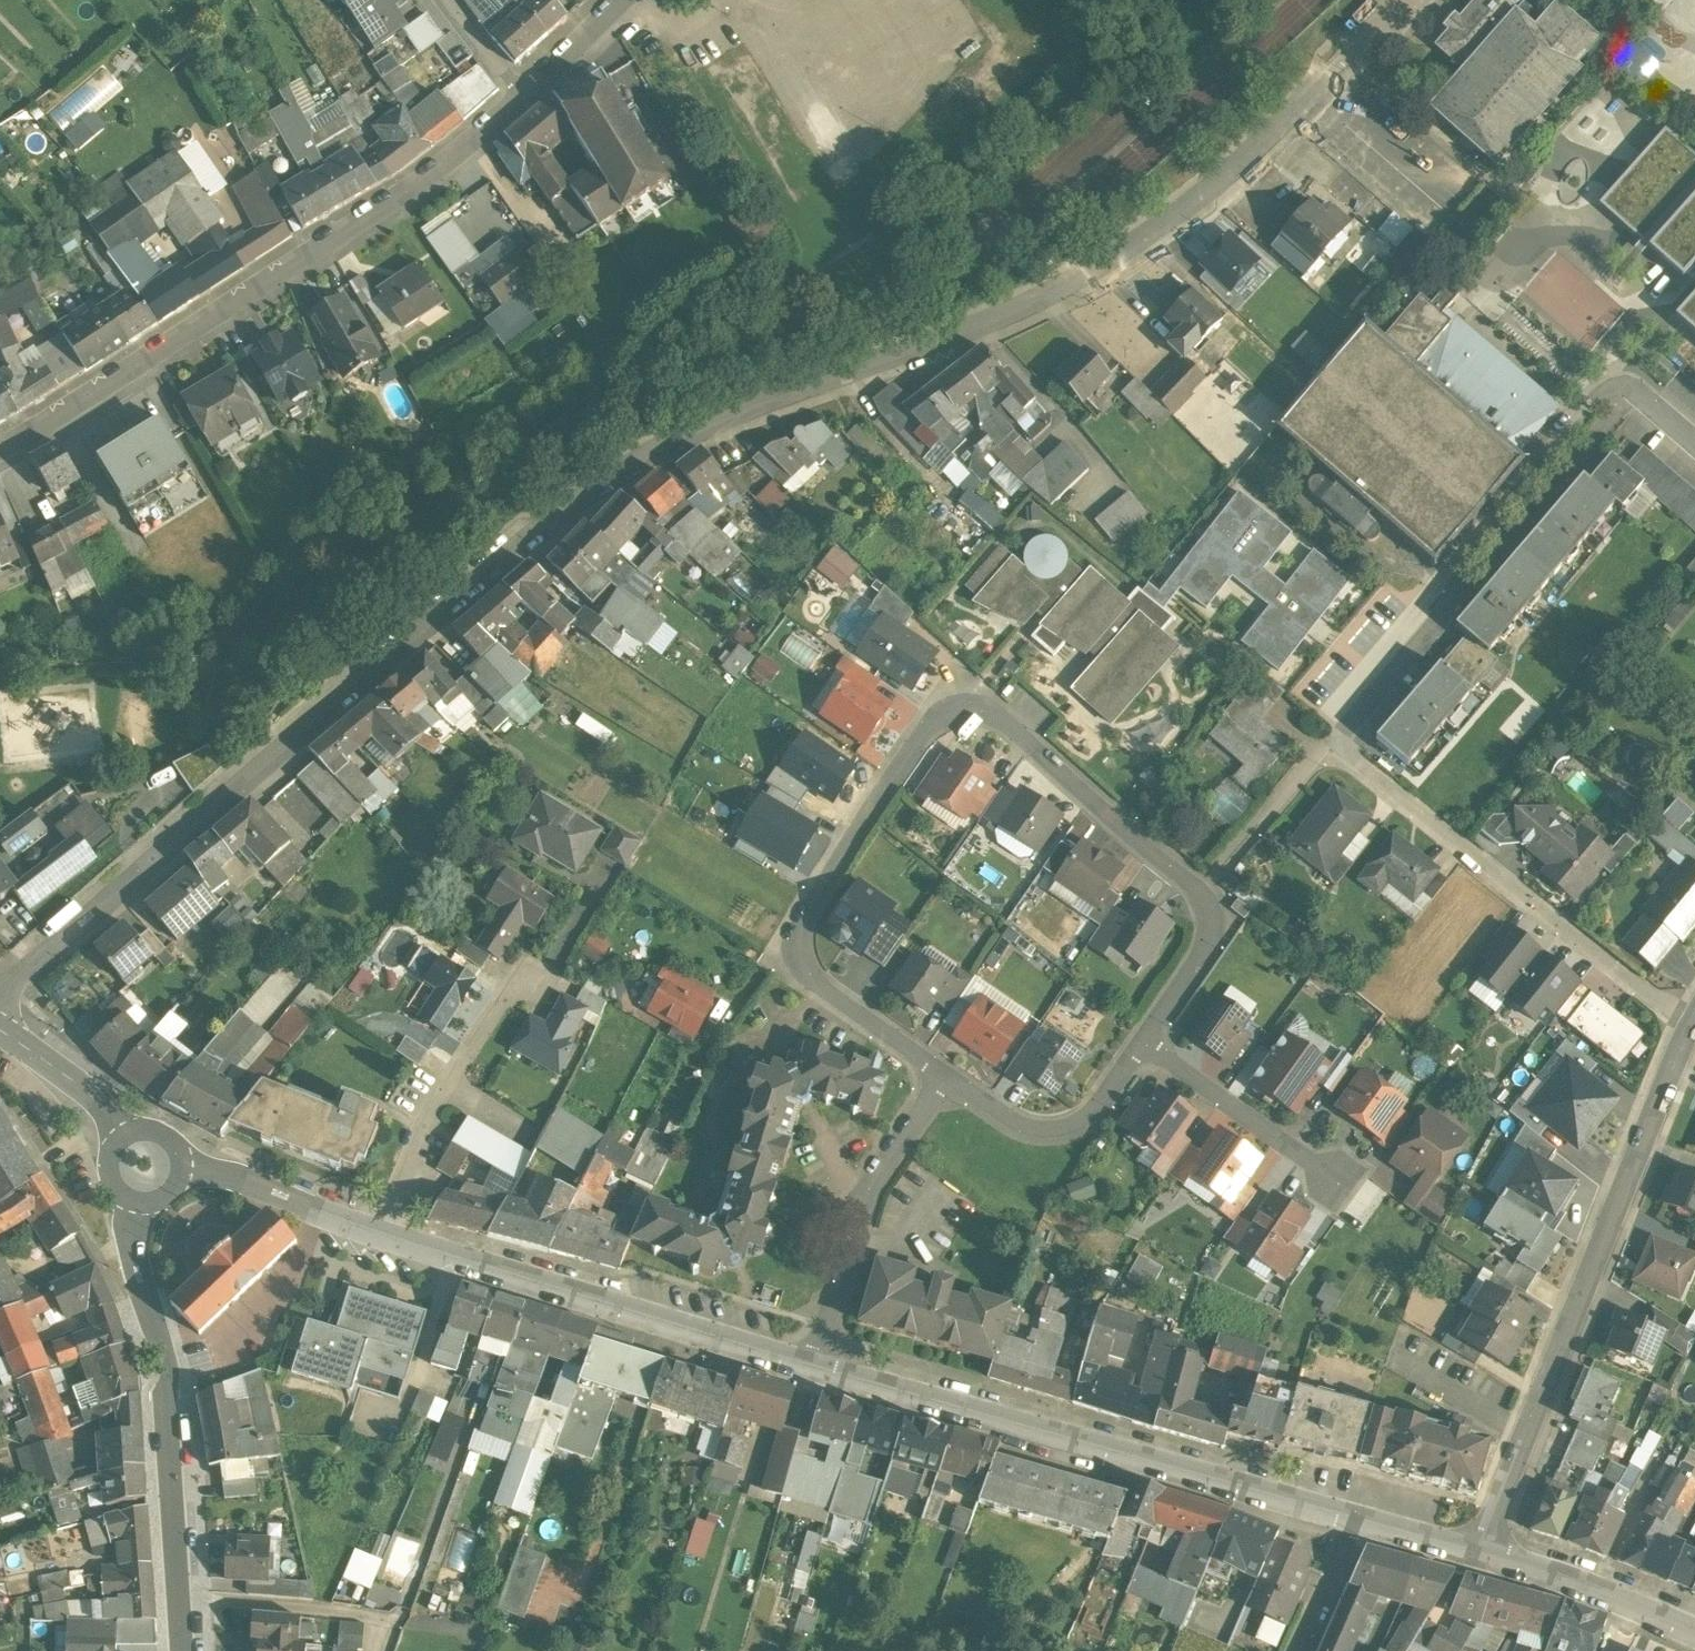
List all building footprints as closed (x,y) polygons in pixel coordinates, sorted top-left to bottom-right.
[(370,38),(397,19),(389,7),(399,0),(343,0),(370,38)] [(491,36),(507,22),(492,6),(500,0),(465,0),(491,36)] [(522,8),(547,34),(566,17),(551,0),(532,0),(522,8)] [(1459,19),(1455,15),(1445,26),(1450,31),(1436,45),(1464,70),(1515,13),(1513,11),(1522,0),(1477,0),(1459,19)] [(1613,11),(1613,10),(1615,12),(1626,0),(1601,0),(1613,11)] [(1557,4),(1542,21),(1524,5),(1516,14),(1576,66),(1598,41),(1557,4)] [(507,22),(491,36),(515,64),(547,34),(522,8),(507,22)] [(409,29),(426,53),(452,36),(435,12),(409,29)] [(1464,70),(1431,108),(1496,166),(1581,70),(1576,66),(1516,14),(1515,13),(1464,70)] [(397,19),(370,38),(378,49),(405,30),(397,19)] [(481,66),(439,97),(451,109),(463,100),(475,113),(499,91),(481,66)] [(46,115),(66,138),(122,90),(103,67),(46,115)] [(398,69),(384,81),(395,95),(407,85),(398,69)] [(584,70),(554,95),(572,124),(571,125),(597,170),(599,169),(627,208),(667,182),(609,87),(609,86),(598,92),(589,78),(584,70)] [(602,71),(589,78),(598,92),(609,86),(609,87),(611,86),(602,71)] [(352,114),(346,117),(356,132),(378,117),(366,98),(371,94),(366,85),(342,100),(352,114)] [(279,94),(289,110),(298,105),(290,88),(279,94)] [(554,95),(524,121),(543,149),(571,125),(572,124),(554,95)] [(439,97),(409,120),(431,147),(475,113),(463,100),(451,109),(439,97)] [(312,143),(311,138),(310,128),(298,105),(289,110),(272,119),(307,182),(326,171),(322,162),(312,143)] [(401,109),(378,126),(382,132),(377,135),(382,142),(387,139),(391,144),(376,157),(391,177),(431,147),(409,120),(401,109)] [(98,111),(70,136),(83,151),(112,126),(98,111)] [(322,162),(361,138),(356,132),(346,117),(311,138),(312,143),(322,162)] [(276,141),(266,121),(240,136),(257,170),(268,164),(284,155),(276,141)] [(543,149),(524,121),(506,136),(534,176),(552,202),(571,189),(570,187),(543,149)] [(1665,130),(1599,205),(1648,248),(1682,279),(1694,265),(1694,157),(1665,130)] [(534,176),(514,148),(501,157),(521,185),(534,176)] [(376,157),(361,167),(354,156),(327,173),(345,204),(391,177),(376,157)] [(177,157),(129,189),(134,196),(148,186),(167,172),(180,196),(189,190),(214,229),(222,223),(177,157)] [(284,194),(268,164),(257,170),(255,172),(256,175),(271,201),(284,194)] [(597,170),(570,187),(571,189),(552,202),(578,239),(627,208),(599,169),(597,170)] [(345,204),(327,173),(326,171),(307,182),(302,185),(321,218),(345,204)] [(180,196),(167,172),(148,186),(165,215),(205,267),(199,271),(212,290),(241,271),(225,246),(214,229),(189,190),(180,196)] [(271,201),(256,175),(235,187),(256,228),(225,246),(241,271),(291,237),(271,201)] [(302,185),(284,194),(305,228),(321,218),(302,185)] [(134,196),(90,229),(110,257),(129,243),(165,215),(148,186),(134,196)] [(1307,199),(1290,218),(1294,221),(1272,247),(1305,275),(1351,222),(1332,206),(1325,215),(1307,199)] [(1413,229),(1394,212),(1378,232),(1397,248),(1413,229)] [(477,256),(453,223),(429,241),(453,273),(477,256)] [(1209,268),(1232,290),(1258,264),(1230,237),(1204,263),(1209,268)] [(129,243),(110,257),(126,279),(144,265),(129,243)] [(517,250),(480,278),(502,307),(539,279),(517,250)] [(405,278),(380,294),(404,330),(421,319),(419,315),(442,299),(419,264),(408,271),(405,278)] [(144,265),(126,279),(140,299),(160,287),(144,265)] [(1232,290),(1209,268),(1200,277),(1228,305),(1238,296),(1232,290)] [(160,287),(140,299),(159,325),(212,290),(199,271),(185,280),(180,274),(160,287)] [(0,284),(0,306),(4,313),(25,304),(39,299),(23,273),(0,284)] [(376,298),(362,276),(350,283),(363,306),(376,298)] [(555,299),(539,279),(497,312),(513,333),(555,299)] [(1436,301),(1412,281),(1368,333),(1366,331),(1368,329),(1366,328),(1365,330),(1363,328),(1362,330),(1364,332),(1351,346),(1349,345),(1348,346),(1350,348),(1338,362),(1336,361),(1334,362),(1336,364),(1324,378),(1322,377),(1321,378),(1323,380),(1310,395),(1308,393),(1307,394),(1309,396),(1297,410),(1295,409),(1293,411),(1295,412),(1283,426),(1281,425),(1280,426),(1282,428),(1280,430),(1281,431),(1283,429),(1298,442),(1297,444),(1298,445),(1300,443),(1315,456),(1313,458),(1315,459),(1317,458),(1333,471),(1331,473),(1333,474),(1334,473),(1341,478),(1333,488),(1323,479),(1319,477),(1315,477),(1312,479),(1309,482),(1308,486),(1309,490),(1311,493),(1366,540),(1369,541),(1373,541),(1376,539),(1379,537),(1380,533),(1380,530),(1378,526),(1367,516),(1375,507),(1383,514),(1381,516),(1383,518),(1384,516),(1400,529),(1398,531),(1399,532),(1401,530),(1416,543),(1415,545),(1416,546),(1418,544),(1433,557),(1431,559),(1433,560),(1434,558),(1436,560),(1437,559),(1436,557),(1448,543),(1450,544),(1451,543),(1449,541),(1462,527),(1463,528),(1465,526),(1463,525),(1476,510),(1477,512),(1479,510),(1477,509),(1489,494),(1491,496),(1493,494),(1491,492),(1503,478),(1505,480),(1506,478),(1504,477),(1517,462),(1519,464),(1520,462),(1518,460),(1520,458),(1519,457),(1517,459),(1516,458),(1560,407),(1447,311),(1461,295),(1450,285),(1436,301)] [(1222,320),(1186,285),(1171,300),(1177,306),(1164,320),(1178,333),(1167,344),(1184,360),(1185,359),(1222,320)] [(133,292),(105,312),(129,345),(158,326),(133,292)] [(1675,317),(1694,335),(1694,294),(1675,317)] [(39,299),(25,304),(36,321),(49,313),(39,299)] [(357,324),(343,299),(330,306),(345,331),(357,324)] [(345,331),(330,306),(317,313),(329,341),(339,358),(335,360),(345,376),(378,358),(358,323),(357,324),(345,331)] [(84,307),(56,326),(68,346),(86,373),(129,345),(105,312),(104,311),(93,319),(84,307)] [(1243,319),(1232,309),(1227,315),(1237,325),(1243,319)] [(329,341),(317,313),(304,321),(315,349),(329,341)] [(6,372),(22,363),(0,318),(0,361),(6,372)] [(276,338),(264,345),(266,350),(256,356),(253,357),(264,376),(280,403),(291,397),(294,403),(307,395),(304,389),(314,384),(299,358),(303,355),(292,335),(279,342),(276,338)] [(68,346),(55,354),(71,382),(86,373),(68,346)] [(982,348),(961,365),(980,391),(984,389),(993,382),(1002,374),(982,348)] [(253,349),(238,358),(253,383),(264,376),(253,357),(256,356),(253,349)] [(1109,375),(1085,351),(1068,366),(1066,364),(1053,376),(1079,403),(1109,375)] [(0,376),(0,382),(1,383),(20,413),(71,382),(55,354),(46,369),(29,378),(22,363),(6,372),(0,376)] [(1184,360),(1151,394),(1162,405),(1171,415),(1206,379),(1185,359),(1184,360)] [(961,365),(920,397),(943,423),(955,413),(973,398),(980,391),(961,365)] [(1035,402),(1006,371),(1002,374),(993,382),(1009,399),(1001,407),(1014,421),(1035,402)] [(232,374),(205,390),(204,387),(185,398),(186,400),(200,423),(213,445),(238,430),(243,438),(263,426),(232,374)] [(1161,406),(1136,380),(1123,393),(1148,418),(1151,416),(1161,406)] [(20,413),(1,383),(0,383),(0,425),(20,413)] [(991,412),(984,389),(980,391),(973,398),(979,424),(991,412)] [(894,390),(877,403),(883,415),(900,435),(916,422),(902,409),(908,405),(894,390)] [(943,423),(920,397),(908,405),(902,409),(916,422),(923,429),(916,437),(921,442),(932,452),(940,444),(949,429),(943,423)] [(200,423),(186,400),(174,408),(187,431),(200,423)] [(1051,419),(1035,402),(1014,421),(1033,442),(1050,425),(1051,420),(1051,419)] [(1161,406),(1151,416),(1160,426),(1171,415),(1162,405),(1161,406)] [(991,412),(979,424),(980,430),(977,434),(983,439),(1000,422),(991,412)] [(128,511),(192,471),(159,418),(134,434),(133,432),(120,440),(122,442),(95,459),(128,511)] [(916,422),(900,435),(914,449),(921,442),(916,437),(923,429),(916,422)] [(1000,422),(983,439),(992,447),(988,453),(1000,464),(1022,483),(1042,463),(1000,422)] [(794,438),(769,446),(762,452),(783,472),(791,480),(804,468),(807,472),(816,463),(818,462),(812,456),(817,450),(820,453),(834,439),(820,424),(807,429),(801,432),(798,431),(796,432),(794,433),(794,436),(794,438)] [(888,459),(857,427),(846,437),(877,469),(888,459)] [(964,443),(949,429),(940,444),(952,456),(964,443)] [(977,434),(964,443),(952,456),(955,459),(971,473),(982,484),(1000,464),(988,453),(992,447),(983,439),(977,434)] [(834,439),(820,453),(817,450),(812,456),(818,462),(816,463),(820,467),(828,460),(836,470),(851,456),(834,439)] [(1065,442),(1043,464),(1042,463),(1022,483),(1051,507),(1088,471),(1065,442)] [(79,478),(58,444),(30,459),(51,495),(79,478)] [(1643,446),(1626,466),(1694,525),(1694,489),(1643,446)] [(701,450),(676,469),(698,496),(712,486),(722,499),(734,491),(701,450)] [(783,472),(762,452),(753,461),(773,482),(774,481),(783,472)] [(1644,485),(1611,458),(1590,482),(1616,505),(1622,510),(1644,485)] [(971,473),(955,459),(943,471),(958,487),(971,473)] [(192,471),(128,511),(144,537),(209,496),(192,471)] [(683,500),(660,472),(636,493),(659,520),(683,500)] [(1584,477),(1456,625),(1467,634),(1488,653),(1616,505),(1590,482),(1584,477)] [(773,482),(756,499),(774,516),(791,499),(774,481),(773,482)] [(722,499),(701,515),(712,526),(741,500),(734,491),(722,499)] [(1128,492),(1095,521),(1113,543),(1147,514),(1128,492)] [(1253,651),(1279,671),(1308,634),(1301,629),(1314,612),(1321,618),(1350,581),(1325,561),(1315,574),(1303,565),(1285,588),(1262,570),(1291,534),(1239,493),(1222,514),(1231,521),(1217,538),(1209,531),(1159,594),(1146,584),(1141,591),(1164,609),(1179,590),(1206,610),(1232,577),(1269,607),(1250,630),(1262,639),(1253,651)] [(622,495),(590,528),(617,552),(619,554),(643,530),(655,540),(662,532),(622,495)] [(96,505),(60,523),(70,542),(106,522),(96,505)] [(1006,522),(986,505),(975,517),(996,533),(1006,522)] [(696,511),(667,537),(674,543),(684,551),(712,526),(701,515),(696,511)] [(0,567),(19,559),(13,545),(0,516),(0,566),(0,567)] [(996,533),(975,517),(956,540),(976,556),(996,533)] [(60,523),(28,541),(39,563),(40,566),(50,561),(65,554),(62,549),(71,544),(70,542),(60,523)] [(590,528),(587,525),(566,547),(594,574),(617,552),(590,528)] [(655,540),(632,566),(635,569),(644,576),(674,543),(667,537),(662,532),(655,540)] [(28,539),(13,545),(19,559),(23,570),(39,563),(28,541),(28,539)] [(1023,569),(1000,549),(967,587),(980,598),(975,603),(993,611),(997,607),(1027,621),(1038,609),(1049,618),(1042,626),(1067,642),(1085,654),(1089,650),(1099,660),(1096,664),(1134,697),(1178,648),(1162,634),(1139,614),(1135,619),(1124,610),(1128,605),(1125,602),(1090,571),(1086,576),(1066,559),(1064,551),(1060,545),(1054,541),(1046,539),(1039,540),(1032,544),(1028,550),(1026,558),(1026,565),(1023,569)] [(65,554),(50,561),(56,573),(60,580),(84,568),(71,544),(62,549),(65,554)] [(594,574),(566,547),(550,564),(593,605),(610,588),(594,574)] [(848,589),(864,566),(838,547),(821,571),(848,589)] [(50,561),(40,566),(45,578),(56,573),(50,561)] [(531,564),(504,586),(521,603),(537,587),(547,578),(531,564)] [(644,576),(635,569),(620,591),(636,604),(637,603),(652,582),(644,576)] [(56,573),(45,578),(51,593),(64,587),(60,580),(56,573)] [(504,586),(467,619),(486,635),(505,618),(506,618),(521,603),(504,586)] [(506,618),(505,618),(518,631),(515,634),(524,642),(543,621),(563,639),(573,626),(576,622),(537,587),(506,618)] [(914,614),(885,587),(868,611),(883,621),(884,619),(902,632),(914,614)] [(1141,591),(1138,589),(1125,602),(1128,605),(1124,610),(1135,619),(1139,614),(1162,634),(1176,619),(1164,609),(1141,591)] [(636,604),(620,591),(599,621),(621,637),(624,632),(646,647),(664,622),(637,603),(636,604)] [(599,621),(585,611),(576,622),(573,626),(580,632),(611,654),(621,637),(599,621)] [(505,618),(486,635),(489,638),(510,658),(514,654),(524,642),(515,634),(518,631),(505,618)] [(486,635),(467,619),(454,629),(474,651),(489,638),(486,635)] [(902,632),(884,619),(883,621),(861,652),(913,687),(935,654),(902,632)] [(524,642),(514,654),(542,678),(569,644),(563,639),(543,621),(524,642)] [(1067,642),(1042,626),(1032,638),(1054,657),(1067,642)] [(1467,634),(1441,664),(1472,691),(1497,661),(1488,653),(1467,634)] [(510,658),(489,638),(474,651),(482,660),(466,675),(497,705),(530,676),(510,658)] [(745,648),(729,666),(740,675),(756,657),(745,648)] [(454,686),(425,654),(403,674),(425,700),(435,691),(444,701),(457,689),(454,686)] [(879,681),(846,658),(837,672),(848,679),(849,678),(870,693),(879,681)] [(1441,664),(1439,663),(1376,737),(1409,765),(1472,691),(1441,664)] [(1134,697),(1096,664),(1073,690),(1111,724),(1134,697)] [(813,708),(827,717),(839,701),(837,695),(837,694),(836,694),(839,690),(840,691),(848,679),(837,672),(813,708)] [(1280,690),(1259,672),(1250,683),(1272,701),(1280,690)] [(425,700),(403,674),(378,695),(421,739),(425,735),(430,731),(420,720),(415,719),(412,716),(426,702),(425,700)] [(497,705),(466,675),(454,686),(457,689),(462,696),(474,709),(484,720),(498,706),(497,705)] [(870,693),(849,678),(848,679),(840,691),(839,690),(836,694),(837,694),(837,695),(839,701),(827,717),(864,743),(871,732),(870,726),(875,718),(881,717),(889,706),(870,693)] [(1272,701),(1250,683),(1240,696),(1262,713),(1272,701)] [(457,689),(444,701),(442,703),(447,709),(462,696),(457,689)] [(444,701),(435,691),(425,700),(426,702),(434,709),(442,703),(444,701)] [(378,695),(339,728),(357,746),(367,737),(372,742),(376,737),(394,756),(398,759),(421,739),(378,695)] [(462,696),(447,709),(442,703),(434,709),(454,727),(474,709),(462,696)] [(1240,696),(1224,716),(1225,717),(1211,735),(1246,763),(1235,777),(1252,791),(1289,745),(1257,719),(1262,713),(1240,696)] [(498,706),(484,720),(495,733),(510,718),(498,706)] [(339,728),(311,752),(318,761),(333,775),(345,763),(351,757),(348,754),(357,746),(339,728)] [(446,740),(430,731),(425,735),(441,745),(446,740)] [(853,769),(805,736),(782,769),(811,788),(832,803),(841,791),(839,788),(853,769)] [(192,783),(226,768),(216,745),(182,760),(192,783)] [(394,756),(380,769),(384,773),(390,780),(405,765),(398,759),(394,756)] [(951,765),(931,794),(932,795),(966,818),(971,810),(986,789),(992,779),(957,756),(951,765)] [(940,757),(915,794),(927,802),(932,795),(931,794),(951,765),(940,757)] [(353,797),(333,776),(333,775),(318,761),(298,778),(336,818),(344,826),(362,807),(353,797)] [(365,784),(345,763),(333,775),(333,776),(353,797),(365,784)] [(778,766),(766,783),(772,787),(800,804),(811,788),(782,769),(778,766)] [(369,788),(365,784),(353,797),(362,807),(390,780),(384,773),(369,788)] [(1254,801),(1227,778),(1204,805),(1231,828),(1254,801)] [(772,787),(765,799),(793,816),(800,804),(772,787)] [(1333,788),(1289,845),(1323,872),(1327,867),(1328,868),(1339,854),(1368,816),(1333,788)] [(986,789),(971,810),(982,818),(997,796),(986,789)] [(982,818),(979,822),(995,833),(1000,825),(999,824),(1016,799),(1002,789),(997,796),(982,818)] [(1016,799),(999,824),(1000,825),(1037,851),(1059,817),(1022,791),(1016,799)] [(765,799),(763,798),(751,817),(805,849),(816,830),(793,816),(765,799)] [(251,802),(226,824),(214,833),(233,858),(247,846),(266,868),(288,847),(289,846),(251,802)] [(85,806),(59,827),(70,841),(71,841),(75,847),(84,841),(86,843),(104,828),(85,806)] [(561,816),(545,807),(535,823),(530,820),(516,843),(541,857),(543,853),(576,872),(599,832),(564,812),(561,816)] [(0,835),(0,842),(10,855),(11,857),(45,830),(32,812),(31,812),(31,811),(0,835)] [(1564,828),(1551,817),(1550,811),(1518,813),(1519,844),(1520,846),(1527,845),(1540,855),(1543,852),(1555,861),(1570,841),(1560,833),(1564,828)] [(1518,813),(1492,816),(1480,830),(1499,846),(1519,844),(1518,813)] [(792,869),(805,849),(751,817),(739,838),(741,839),(769,856),(792,869)] [(336,818),(321,835),(329,842),(344,826),(336,818)] [(1037,851),(1000,825),(995,833),(997,845),(1019,860),(1032,858),(1037,851)] [(642,842),(617,827),(601,852),(626,867),(642,842)] [(1607,852),(1580,830),(1570,841),(1555,861),(1546,871),(1574,895),(1599,864),(1609,854),(1607,852)] [(1624,832),(1607,852),(1609,854),(1599,864),(1611,874),(1637,843),(1624,832)] [(214,833),(186,855),(188,858),(193,866),(213,894),(230,885),(219,871),(233,858),(214,833)] [(1393,835),(1368,867),(1369,868),(1359,881),(1377,895),(1387,882),(1413,902),(1421,892),(1437,872),(1438,870),(1393,835)] [(741,839),(734,850),(763,867),(769,856),(741,839)] [(56,858),(31,877),(45,896),(96,857),(86,843),(84,841),(75,847),(58,861),(56,858)] [(0,842),(0,862),(10,855),(0,842)] [(1076,853),(1061,843),(1043,870),(1058,880),(1076,853)] [(1121,870),(1083,844),(1076,853),(1058,880),(1095,905),(1096,906),(1108,889),(1121,870)] [(288,847),(266,868),(284,888),(305,865),(288,847)] [(1339,854),(1328,868),(1327,867),(1323,872),(1321,874),(1335,885),(1352,864),(1339,854)] [(1688,858),(1647,908),(1650,910),(1680,935),(1683,938),(1694,924),(1694,863),(1688,858)] [(193,866),(149,907),(179,941),(193,929),(189,923),(216,898),(213,894),(193,866)] [(13,890),(14,891),(16,889),(15,889),(0,868),(0,900),(13,890)] [(555,901),(507,870),(494,890),(509,900),(479,946),(479,947),(493,956),(500,960),(525,923),(536,931),(555,901)] [(1446,879),(1437,872),(1421,892),(1430,900),(1446,879)] [(31,877),(15,889),(16,889),(14,891),(28,909),(45,896),(31,877)] [(859,884),(838,914),(839,915),(828,932),(831,935),(833,941),(839,945),(845,944),(861,955),(884,921),(894,907),(859,884)] [(1121,898),(1108,889),(1096,906),(1095,905),(1087,918),(1100,928),(1101,928),(1113,911),(1121,898)] [(1238,900),(1231,909),(1245,919),(1252,911),(1238,900)] [(1170,925),(1139,904),(1127,920),(1128,921),(1112,945),(1113,945),(1143,966),(1146,961),(1151,960),(1155,955),(1153,950),(1170,925)] [(231,937),(247,919),(234,907),(218,924),(231,937)] [(1680,935),(1650,910),(1626,939),(1656,964),(1680,935)] [(1113,911),(1101,928),(1100,928),(1090,943),(1106,955),(1113,945),(1112,945),(1128,921),(1127,920),(1113,911)] [(884,921),(862,953),(884,968),(906,936),(884,921)] [(1504,923),(1479,955),(1491,964),(1516,933),(1504,923)] [(141,939),(127,924),(98,951),(131,987),(145,975),(140,970),(155,956),(155,955),(141,939)] [(168,951),(150,931),(141,939),(155,955),(155,956),(159,960),(168,951)] [(1491,964),(1480,978),(1507,999),(1542,954),(1516,933),(1491,964)] [(467,938),(458,953),(483,970),(493,956),(479,947),(479,946),(467,938)] [(476,981),(424,947),(410,969),(441,989),(423,1017),(444,1031),(476,981)] [(1570,976),(1542,954),(1507,999),(1534,1020),(1545,1006),(1570,976)] [(913,959),(893,989),(927,1012),(935,1001),(950,979),(949,978),(919,958),(913,959)] [(287,959),(239,1015),(256,1031),(305,973),(287,959)] [(702,986),(668,966),(659,980),(667,984),(668,982),(695,998),(702,986)] [(973,979),(956,967),(949,978),(950,979),(935,1001),(951,1012),(960,999),(973,979)] [(659,980),(648,974),(643,982),(650,986),(639,1004),(651,1011),(667,984),(659,980)] [(1570,976),(1545,1006),(1556,1016),(1581,984),(1570,976)] [(990,988),(974,978),(973,979),(960,999),(975,1010),(983,999),(990,988)] [(695,998),(668,982),(667,984),(651,1011),(694,1036),(711,1007),(695,998)] [(1556,1016),(1568,1024),(1592,993),(1581,984),(1556,1016)] [(1030,1016),(990,988),(983,999),(1022,1026),(1030,1016)] [(607,1002),(583,989),(575,1003),(586,1010),(601,1018),(607,1002)] [(1568,1024),(1616,1062),(1641,1030),(1592,993),(1568,1024)] [(126,997),(104,1017),(115,1028),(127,1017),(136,1008),(126,997)] [(564,997),(547,1027),(531,1018),(514,1049),(539,1063),(543,1056),(564,1068),(574,1049),(567,1046),(586,1010),(575,1003),(564,997)] [(951,1012),(944,1023),(959,1033),(975,1010),(960,999),(951,1012)] [(1022,1026),(983,999),(975,1010),(959,1033),(957,1037),(996,1064),(1022,1026)] [(1221,999),(1193,1038),(1220,1057),(1221,1056),(1240,1029),(1248,1018),(1221,999)] [(288,1027),(238,1089),(254,1098),(264,1085),(315,1024),(298,1010),(293,1016),(288,1027)] [(174,1015),(155,1035),(170,1047),(189,1025),(174,1015)] [(239,1015),(194,1067),(228,1084),(235,1072),(227,1065),(256,1031),(239,1015)] [(149,1041),(127,1017),(115,1028),(95,1045),(120,1072),(149,1041)] [(1240,1029),(1221,1056),(1231,1064),(1251,1037),(1240,1029)] [(1332,1065),(1287,1033),(1250,1083),(1251,1084),(1251,1088),(1253,1091),(1255,1094),(1259,1095),(1262,1095),(1266,1094),(1295,1116),(1319,1084),(1332,1065)] [(170,1047),(155,1035),(149,1041),(120,1072),(120,1073),(162,1105),(194,1067),(170,1047)] [(1049,1035),(1040,1049),(1041,1049),(1018,1082),(1027,1087),(1032,1080),(1054,1095),(1073,1066),(1063,1059),(1070,1049),(1049,1035)] [(429,1052),(407,1037),(397,1052),(418,1067),(429,1052)] [(1028,1041),(1006,1073),(1018,1082),(1041,1049),(1040,1049),(1028,1041)] [(1567,1061),(1588,1077),(1597,1065),(1566,1041),(1557,1054),(1567,1061)] [(709,1225),(669,1213),(671,1206),(650,1199),(643,1214),(633,1238),(632,1238),(631,1241),(651,1248),(656,1256),(661,1253),(691,1263),(690,1268),(694,1276),(700,1273),(713,1277),(717,1264),(728,1268),(729,1265),(732,1266),(742,1261),(743,1258),(746,1259),(749,1247),(762,1252),(766,1239),(772,1235),(768,1227),(763,1226),(768,1209),(776,1205),(773,1199),(777,1185),(774,1184),(779,1167),(783,1169),(791,1144),(784,1142),(796,1102),(802,1104),(808,1101),(810,1095),(823,1100),(827,1105),(835,1102),(850,1106),(849,1108),(854,1116),(860,1113),(873,1118),(886,1078),(868,1072),(870,1065),(846,1057),(844,1062),(828,1057),(829,1053),(824,1046),(819,1048),(805,1044),(801,1057),(790,1053),(787,1063),(782,1065),(773,1063),(769,1073),(757,1070),(753,1083),(747,1086),(751,1094),(756,1096),(750,1113),(743,1118),(745,1124),(742,1136),(745,1137),(740,1154),(736,1152),(728,1177),(735,1179),(722,1218),(718,1217),(710,1221),(709,1225)] [(599,1050),(591,1047),(588,1054),(596,1057),(599,1050)] [(1342,1051),(1335,1060),(1346,1068),(1353,1059),(1342,1051)] [(1335,1060),(1332,1065),(1319,1084),(1329,1091),(1346,1068),(1335,1060)] [(1567,1061),(1548,1086),(1598,1124),(1617,1099),(1588,1077),(1567,1061)] [(228,1084),(194,1067),(162,1105),(221,1137),(230,1126),(254,1098),(238,1089),(228,1084)] [(1374,1075),(1368,1076),(1365,1074),(1340,1109),(1377,1135),(1378,1136),(1394,1114),(1403,1102),(1383,1087),(1382,1081),(1374,1075)] [(337,1114),(264,1085),(254,1098),(230,1126),(330,1166),(332,1162),(355,1171),(361,1153),(368,1156),(378,1131),(370,1128),(377,1111),(361,1105),(362,1102),(344,1095),(337,1114)] [(1530,1109),(1529,1110),(1549,1126),(1579,1149),(1598,1124),(1548,1086),(1530,1109)] [(1133,1128),(1131,1131),(1133,1133),(1130,1137),(1132,1143),(1142,1151),(1148,1150),(1151,1145),(1164,1155),(1166,1156),(1179,1137),(1192,1119),(1173,1105),(1171,1098),(1160,1090),(1149,1106),(1133,1128)] [(610,1126),(564,1098),(538,1146),(586,1177),(596,1157),(605,1139),(610,1126)] [(1138,1099),(1122,1121),(1133,1128),(1149,1106),(1138,1099)] [(1525,1126),(1540,1138),(1549,1126),(1529,1110),(1530,1109),(1518,1100),(1508,1113),(1525,1126)] [(1394,1114),(1378,1136),(1377,1135),(1375,1139),(1389,1149),(1408,1123),(1394,1114)] [(1431,1114),(1396,1163),(1421,1181),(1430,1187),(1431,1186),(1465,1138),(1431,1114)] [(0,1115),(0,1204),(15,1195),(14,1194),(40,1179),(0,1115)] [(533,1156),(468,1118),(439,1166),(456,1177),(471,1155),(496,1169),(519,1182),(533,1156)] [(635,1136),(610,1126),(605,1139),(629,1149),(635,1136)] [(1540,1138),(1525,1126),(1512,1146),(1524,1153),(1524,1152),(1546,1166),(1556,1150),(1540,1138)] [(636,1152),(626,1172),(641,1180),(663,1135),(648,1128),(636,1152)] [(1259,1161),(1220,1133),(1202,1158),(1204,1159),(1195,1172),(1230,1197),(1239,1184),(1242,1186),(1259,1161)] [(663,1135),(641,1180),(655,1186),(677,1141),(663,1135)] [(1179,1137),(1166,1156),(1164,1155),(1162,1157),(1175,1166),(1188,1148),(1190,1145),(1179,1137)] [(629,1149),(605,1139),(596,1157),(614,1166),(626,1172),(636,1152),(629,1149)] [(1175,1166),(1170,1173),(1186,1185),(1195,1172),(1204,1159),(1202,1158),(1188,1148),(1175,1166)] [(1546,1166),(1524,1152),(1524,1153),(1497,1198),(1500,1200),(1547,1229),(1575,1184),(1546,1166)] [(614,1166),(596,1157),(586,1177),(578,1194),(550,1251),(589,1261),(603,1226),(595,1223),(609,1194),(602,1191),(614,1166)] [(1681,1167),(1672,1189),(1670,1188),(1664,1203),(1694,1217),(1694,1173),(1681,1167)] [(496,1169),(487,1185),(486,1191),(467,1186),(460,1196),(505,1207),(509,1200),(519,1182),(496,1169)] [(540,1178),(528,1205),(509,1200),(505,1207),(490,1235),(550,1251),(578,1194),(540,1178)] [(40,1179),(14,1194),(15,1195),(17,1198),(0,1208),(0,1231),(29,1214),(35,1223),(59,1208),(40,1179)] [(1421,1181),(1404,1204),(1435,1226),(1452,1202),(1431,1186),(1430,1187),(1421,1181)] [(1230,1197),(1221,1210),(1236,1221),(1241,1214),(1255,1195),(1242,1186),(1239,1184),(1230,1197)] [(460,1196),(448,1193),(446,1192),(429,1220),(490,1236),(490,1235),(505,1207),(460,1196)] [(1239,1245),(1238,1246),(1273,1270),(1289,1246),(1308,1218),(1273,1195),(1254,1223),(1239,1245)] [(1547,1229),(1500,1200),(1483,1228),(1504,1241),(1506,1237),(1525,1249),(1517,1263),(1538,1276),(1539,1276),(1562,1238),(1547,1229)] [(626,1207),(614,1231),(603,1226),(589,1261),(620,1269),(631,1241),(632,1238),(633,1238),(643,1214),(626,1207)] [(77,1236),(59,1208),(35,1223),(52,1252),(77,1236)] [(267,1216),(243,1238),(240,1235),(195,1277),(198,1280),(175,1303),(174,1302),(172,1304),(174,1307),(174,1306),(199,1332),(199,1333),(201,1335),(203,1333),(203,1332),(295,1245),(296,1246),(298,1244),(296,1241),(295,1242),(271,1216),(269,1213),(266,1216),(267,1216)] [(1236,1221),(1226,1236),(1239,1245),(1254,1223),(1241,1214),(1236,1221)] [(88,1256),(77,1236),(52,1252),(59,1263),(69,1265),(73,1264),(88,1256)] [(1694,1257),(1652,1239),(1634,1281),(1677,1299),(1694,1257)] [(1036,1243),(1029,1262),(1041,1267),(1048,1248),(1036,1243)] [(1289,1246),(1274,1269),(1285,1276),(1300,1254),(1289,1246)] [(1141,1255),(1133,1276),(1158,1286),(1166,1265),(1141,1255)] [(88,1256),(73,1264),(79,1275),(95,1268),(88,1256)] [(0,1259),(0,1316),(20,1307),(19,1304),(21,1303),(0,1259)] [(1538,1276),(1517,1263),(1505,1281),(1516,1287),(1527,1294),(1538,1276)] [(970,1305),(946,1298),(950,1284),(937,1280),(933,1294),(909,1287),(913,1274),(879,1264),(861,1324),(991,1361),(1007,1306),(972,1296),(970,1305)] [(113,1307),(95,1268),(79,1275),(59,1285),(53,1288),(67,1318),(91,1308),(100,1332),(119,1324),(113,1307)] [(1505,1281),(1493,1273),(1486,1286),(1492,1290),(1509,1300),(1516,1287),(1505,1281)] [(54,1275),(25,1288),(30,1299),(49,1290),(53,1288),(59,1285),(54,1275)] [(496,1296),(462,1286),(446,1338),(443,1337),(432,1365),(458,1372),(469,1335),(482,1338),(496,1296)] [(1492,1290),(1486,1286),(1471,1311),(1476,1314),(1517,1339),(1532,1314),(1509,1300),(1492,1290)] [(1086,1299),(1050,1288),(1044,1310),(1041,1323),(1065,1330),(1068,1320),(1078,1323),(1086,1299)] [(21,1303),(19,1304),(20,1307),(27,1321),(56,1308),(49,1290),(30,1299),(21,1303)] [(428,1314),(352,1291),(339,1332),(311,1324),(297,1369),(357,1387),(364,1363),(408,1377),(428,1314)] [(528,1306),(496,1296),(482,1338),(468,1380),(492,1387),(503,1357),(509,1359),(528,1306)] [(564,1317),(528,1306),(509,1359),(505,1369),(541,1382),(551,1353),(564,1317)] [(20,1307),(0,1316),(0,1339),(9,1359),(38,1347),(27,1321),(20,1307)] [(1679,1326),(1652,1308),(1646,1321),(1647,1321),(1646,1324),(1662,1330),(1665,1333),(1673,1338),(1679,1326)] [(1163,1334),(1158,1333),(1154,1347),(1141,1392),(1131,1390),(1127,1389),(1130,1376),(1104,1369),(1108,1356),(1124,1360),(1135,1322),(1117,1316),(1118,1315),(1100,1309),(1089,1341),(1080,1379),(1074,1404),(1155,1429),(1176,1354),(1179,1343),(1180,1339),(1163,1334)] [(1646,1321),(1619,1309),(1612,1326),(1616,1328),(1607,1349),(1631,1359),(1634,1353),(1649,1360),(1662,1330),(1646,1324),(1647,1321),(1646,1321)] [(1517,1339),(1476,1314),(1461,1338),(1468,1342),(1467,1344),(1483,1354),(1506,1368),(1521,1342),(1517,1339)] [(599,1328),(564,1317),(551,1353),(570,1360),(586,1365),(595,1341),(599,1328)] [(1165,1326),(1155,1322),(1148,1345),(1154,1347),(1158,1333),(1163,1334),(1165,1326)] [(1065,1330),(1041,1323),(1037,1339),(1027,1352),(1017,1387),(1074,1404),(1080,1379),(1052,1370),(1065,1330)] [(119,1324),(100,1332),(75,1341),(82,1359),(126,1344),(119,1324)] [(1679,1326),(1673,1338),(1665,1333),(1663,1339),(1682,1354),(1682,1355),(1686,1358),(1694,1341),(1694,1336),(1679,1326)] [(635,1339),(599,1328),(595,1341),(632,1353),(635,1339)] [(1013,1330),(1007,1328),(989,1378),(1017,1387),(1027,1352),(1037,1339),(1019,1332),(1013,1330)] [(1267,1353),(1219,1337),(1209,1367),(1242,1377),(1258,1382),(1258,1380),(1267,1353)] [(1461,1338),(1453,1352),(1476,1366),(1483,1354),(1467,1344),(1468,1342),(1461,1338)] [(75,1341),(41,1354),(48,1371),(82,1359),(75,1341)] [(632,1353),(595,1341),(586,1365),(580,1383),(617,1395),(650,1405),(664,1363),(632,1353)] [(1208,1352),(1179,1343),(1176,1354),(1199,1360),(1198,1363),(1204,1365),(1208,1352)] [(127,1346),(93,1359),(108,1405),(120,1401),(139,1395),(138,1380),(127,1346)] [(38,1347),(9,1359),(18,1381),(48,1371),(41,1354),(38,1347)] [(1176,1354),(1155,1429),(1224,1449),(1227,1436),(1231,1419),(1186,1406),(1198,1363),(1199,1360),(1176,1354)] [(9,1359),(0,1362),(0,1374),(6,1387),(18,1381),(9,1359)] [(570,1360),(559,1388),(562,1389),(556,1407),(549,1427),(562,1432),(580,1383),(586,1365),(570,1360)] [(738,1386),(664,1363),(650,1405),(650,1409),(724,1432),(738,1386)] [(541,1382),(505,1369),(491,1408),(518,1417),(526,1420),(534,1399),(541,1382)] [(71,1432),(48,1371),(18,1381),(24,1395),(42,1446),(61,1441),(59,1437),(71,1432)] [(1620,1383),(1589,1371),(1570,1417),(1580,1422),(1599,1431),(1600,1431),(1606,1418),(1620,1383)] [(261,1373),(242,1380),(255,1439),(256,1440),(275,1437),(261,1373)] [(796,1390),(744,1374),(732,1413),(746,1418),(783,1429),(784,1427),(796,1390)] [(1242,1377),(1231,1412),(1232,1413),(1232,1412),(1246,1416),(1258,1382),(1242,1377)] [(255,1439),(242,1380),(228,1385),(232,1405),(235,1405),(242,1442),(255,1439)] [(1258,1382),(1246,1416),(1232,1412),(1232,1413),(1231,1419),(1227,1436),(1280,1450),(1282,1442),(1297,1389),(1296,1389),(1295,1390),(1258,1380),(1258,1382)] [(0,1389),(0,1405),(24,1395),(18,1381),(6,1387),(0,1389)] [(617,1395),(580,1383),(562,1432),(556,1448),(576,1455),(582,1439),(600,1446),(615,1403),(614,1403),(617,1395)] [(235,1405),(232,1405),(228,1385),(198,1397),(206,1440),(210,1467),(221,1466),(221,1465),(245,1462),(242,1442),(235,1405)] [(1373,1411),(1297,1389),(1282,1442),(1358,1463),(1359,1461),(1372,1413),(1373,1411)] [(436,1397),(421,1391),(412,1413),(427,1420),(436,1397)] [(139,1395),(120,1401),(121,1411),(123,1434),(142,1431),(139,1395)] [(862,1407),(822,1395),(811,1432),(811,1434),(836,1441),(851,1445),(862,1407)] [(556,1407),(534,1399),(526,1420),(517,1444),(553,1458),(556,1448),(562,1432),(549,1427),(556,1407)] [(120,1401),(108,1405),(112,1415),(121,1411),(120,1401)] [(905,1420),(862,1407),(851,1445),(844,1467),(860,1471),(866,1450),(893,1457),(905,1420)] [(518,1417),(491,1408),(482,1431),(509,1441),(518,1417)] [(451,1413),(436,1457),(452,1463),(468,1419),(451,1413)] [(746,1418),(732,1413),(724,1438),(739,1442),(746,1418)] [(1425,1422),(1395,1414),(1394,1419),(1372,1413),(1359,1461),(1380,1467),(1380,1469),(1408,1477),(1422,1427),(1424,1428),(1425,1422)] [(1454,1414),(1449,1429),(1425,1422),(1424,1428),(1422,1427),(1408,1477),(1475,1496),(1491,1441),(1469,1435),(1468,1440),(1461,1438),(1463,1430),(1467,1417),(1454,1414)] [(1616,1423),(1606,1418),(1600,1431),(1599,1431),(1596,1439),(1607,1443),(1616,1423)] [(952,1432),(905,1420),(893,1457),(910,1462),(939,1470),(952,1432)] [(1599,1431),(1580,1422),(1577,1430),(1596,1439),(1599,1431)] [(800,1432),(784,1427),(783,1429),(777,1450),(795,1455),(801,1433),(800,1432)] [(836,1441),(811,1434),(811,1432),(801,1429),(800,1432),(801,1433),(795,1455),(828,1464),(836,1441)] [(1470,1432),(1463,1430),(1461,1438),(1468,1440),(1469,1435),(1470,1432)] [(1596,1439),(1577,1430),(1565,1459),(1592,1471),(1598,1457),(1601,1458),(1607,1443),(1596,1439)] [(123,1434),(102,1437),(104,1467),(105,1474),(145,1469),(142,1431),(123,1434)] [(998,1445),(952,1432),(939,1470),(939,1471),(953,1475),(984,1484),(994,1457),(998,1445)] [(275,1437),(256,1440),(255,1439),(242,1442),(245,1462),(253,1461),(280,1457),(275,1437)] [(739,1442),(724,1438),(717,1463),(729,1467),(737,1469),(745,1444),(739,1442)] [(42,1446),(30,1450),(40,1482),(45,1495),(54,1492),(72,1487),(76,1485),(72,1475),(61,1441),(42,1446)] [(851,1445),(836,1441),(828,1464),(843,1469),(844,1467),(851,1445)] [(1635,1453),(1610,1441),(1602,1459),(1611,1463),(1626,1470),(1635,1453)] [(553,1458),(517,1444),(496,1504),(531,1517),(553,1458)] [(1627,1471),(1606,1506),(1617,1511),(1649,1454),(1638,1448),(1635,1453),(1626,1470),(1627,1471)] [(777,1450),(766,1491),(783,1497),(789,1474),(795,1455),(777,1450)] [(795,1455),(789,1474),(838,1488),(843,1469),(828,1464),(795,1455)] [(910,1462),(893,1457),(884,1487),(911,1496),(917,1476),(907,1473),(910,1462)] [(1126,1494),(994,1457),(984,1484),(976,1504),(1108,1539),(1126,1494)] [(253,1461),(245,1462),(221,1465),(221,1466),(225,1500),(257,1497),(253,1461)] [(1611,1463),(1595,1501),(1606,1506),(1627,1471),(1626,1470),(1611,1463)] [(104,1467),(72,1475),(76,1485),(89,1481),(105,1477),(105,1474),(104,1467)] [(737,1469),(729,1467),(726,1475),(734,1477),(737,1469)] [(860,1471),(844,1467),(843,1469),(838,1488),(830,1515),(865,1526),(879,1482),(859,1476),(860,1471)] [(145,1469),(105,1474),(105,1477),(89,1481),(91,1489),(106,1486),(107,1506),(121,1504),(123,1514),(147,1507),(145,1469)] [(953,1475),(939,1471),(931,1493),(947,1498),(953,1479),(953,1475)] [(838,1488),(789,1474),(783,1497),(778,1512),(826,1526),(831,1510),(838,1488)] [(1581,1484),(1556,1475),(1553,1481),(1560,1485),(1557,1491),(1574,1498),(1581,1484)] [(1693,1499),(1694,1495),(1694,1481),(1689,1478),(1681,1493),(1693,1499)] [(1138,1484),(1131,1482),(1126,1494),(1108,1539),(1103,1552),(1120,1559),(1134,1525),(1152,1530),(1167,1493),(1154,1489),(1153,1484),(1143,1481),(1138,1484)] [(1560,1485),(1553,1481),(1550,1488),(1557,1491),(1560,1485)] [(0,1494),(0,1510),(45,1495),(40,1482),(0,1494)] [(1681,1493),(1667,1486),(1657,1502),(1661,1504),(1672,1510),(1681,1493)] [(72,1487),(54,1492),(63,1528),(82,1522),(80,1514),(72,1487)] [(1557,1491),(1550,1488),(1531,1531),(1556,1538),(1575,1499),(1574,1498),(1557,1491)] [(1230,1512),(1167,1493),(1152,1530),(1166,1535),(1162,1545),(1181,1553),(1169,1579),(1197,1592),(1204,1575),(1210,1561),(1230,1512)] [(1693,1499),(1681,1493),(1672,1510),(1684,1516),(1693,1499)] [(1588,1498),(1581,1512),(1583,1514),(1579,1527),(1575,1525),(1568,1541),(1586,1549),(1606,1506),(1595,1501),(1588,1498)] [(1672,1510),(1661,1504),(1659,1506),(1662,1508),(1654,1521),(1663,1526),(1672,1510)] [(1617,1511),(1606,1506),(1586,1549),(1604,1555),(1624,1514),(1617,1511)] [(123,1514),(93,1522),(98,1544),(128,1536),(128,1567),(151,1565),(147,1507),(123,1514)] [(961,1507),(946,1566),(961,1570),(977,1510),(961,1507)] [(95,1510),(80,1514),(82,1522),(97,1519),(95,1510)] [(1684,1516),(1672,1510),(1663,1526),(1656,1538),(1669,1544),(1684,1516)] [(1279,1532),(1230,1512),(1210,1561),(1233,1570),(1259,1580),(1276,1541),(1279,1532)] [(1643,1515),(1617,1560),(1637,1568),(1656,1538),(1663,1526),(1654,1521),(1643,1515)] [(93,1522),(73,1527),(80,1549),(98,1544),(93,1522)] [(821,1540),(808,1536),(800,1562),(813,1567),(821,1540)] [(1669,1544),(1656,1538),(1637,1568),(1667,1580),(1683,1549),(1669,1544)] [(271,1541),(249,1541),(249,1546),(229,1545),(228,1581),(250,1582),(270,1583),(270,1582),(271,1541)] [(1299,1552),(1276,1541),(1259,1580),(1248,1600),(1271,1610),(1268,1616),(1283,1624),(1284,1624),(1307,1571),(1299,1568),(1303,1560),(1299,1552)] [(548,1557),(521,1547),(498,1610),(525,1620),(548,1557)] [(1413,1561),(1365,1548),(1349,1584),(1366,1589),(1400,1599),(1413,1561)] [(1683,1549),(1667,1580),(1692,1590),(1694,1585),(1694,1553),(1683,1549)] [(346,1576),(374,1588),(385,1563),(357,1551),(346,1576)] [(1120,1559),(1103,1552),(1095,1572),(1175,1604),(1182,1607),(1189,1610),(1194,1599),(1197,1592),(1169,1579),(1120,1559)] [(1233,1570),(1210,1561),(1204,1575),(1228,1584),(1233,1570)] [(1455,1572),(1413,1561),(1400,1599),(1434,1609),(1455,1572)] [(151,1565),(128,1567),(127,1574),(105,1576),(105,1598),(121,1597),(121,1599),(154,1597),(151,1565)] [(85,1569),(40,1581),(43,1596),(63,1591),(87,1585),(86,1578),(85,1569)] [(1460,1574),(1451,1596),(1446,1609),(1451,1611),(1465,1576),(1460,1574)] [(105,1576),(86,1578),(87,1585),(89,1599),(105,1598),(105,1576)] [(1465,1576),(1451,1611),(1461,1614),(1478,1619),(1481,1620),(1494,1583),(1465,1576)] [(270,1583),(250,1582),(249,1596),(276,1598),(278,1582),(270,1582),(270,1583)] [(302,1584),(278,1582),(276,1598),(300,1600),(302,1584)] [(1525,1592),(1494,1583),(1481,1620),(1495,1624),(1511,1628),(1525,1592)] [(1349,1584),(1319,1650),(1347,1650),(1365,1610),(1358,1607),(1366,1589),(1349,1584)] [(63,1591),(43,1596),(45,1607),(65,1603),(63,1591)] [(1565,1604),(1525,1592),(1511,1628),(1526,1633),(1550,1640),(1565,1604)] [(154,1597),(121,1599),(123,1622),(155,1621),(154,1597)] [(1400,1599),(1391,1621),(1402,1627),(1387,1650),(1408,1650),(1415,1640),(1426,1621),(1434,1609),(1400,1599)] [(65,1603),(45,1607),(47,1623),(70,1623),(65,1603)] [(1182,1607),(1175,1604),(1171,1614),(1178,1616),(1182,1607)] [(1565,1604),(1550,1640),(1549,1640),(1545,1650),(1546,1650),(1548,1650),(1599,1650),(1605,1637),(1598,1634),(1604,1619),(1565,1604)] [(803,1607),(798,1624),(812,1629),(817,1612),(803,1607)] [(255,1614),(252,1642),(260,1643),(259,1650),(307,1650),(307,1645),(300,1645),(302,1618),(255,1614)] [(1461,1614),(1450,1634),(1466,1643),(1478,1619),(1461,1614)] [(1283,1624),(1268,1616),(1260,1636),(1275,1643),(1283,1624)] [(1478,1619),(1466,1643),(1481,1650),(1495,1624),(1481,1620),(1478,1619)] [(123,1622),(119,1622),(118,1646),(157,1645),(155,1621),(123,1622)] [(1426,1621),(1415,1640),(1435,1650),(1462,1650),(1466,1643),(1450,1634),(1426,1621)] [(99,1622),(100,1640),(85,1640),(84,1650),(118,1650),(118,1646),(119,1622),(99,1622)] [(361,1650),(364,1650),(366,1624),(341,1622),(339,1649),(335,1649),(334,1650),(360,1650),(361,1650)] [(1495,1624),(1481,1650),(1497,1650),(1511,1628),(1495,1624)] [(1173,1650),(1228,1650),(1230,1646),(1185,1626),(1173,1650)] [(1517,1650),(1546,1650),(1545,1650),(1549,1640),(1526,1633),(1520,1645),(1517,1650)] [(69,1639),(69,1650),(84,1650),(85,1640),(69,1639)] [(1503,1650),(1517,1650),(1520,1645),(1509,1640),(1503,1650)] [(1466,1643),(1462,1650),(1481,1650),(1466,1643)]
